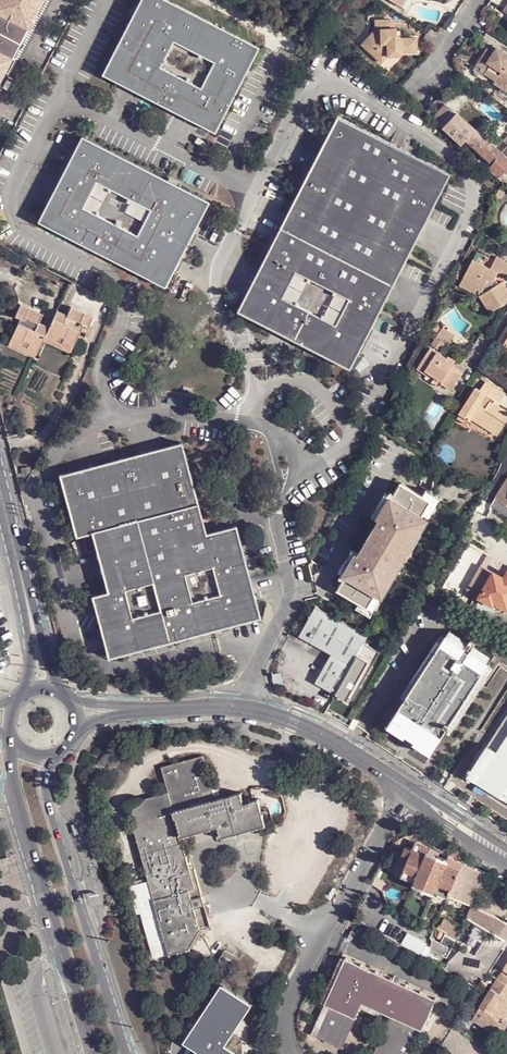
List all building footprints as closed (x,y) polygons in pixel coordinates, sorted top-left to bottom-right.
[(1,5),(0,4),(0,88),(7,73),(10,75),(14,67),(11,66),(29,30),(27,29),(34,16),(37,18),(45,2),(46,0),(4,0),(1,5)] [(164,0),(142,0),(103,76),(215,133),(259,49),(164,0)] [(391,28),(391,20),(376,21),(376,30),(371,35),(375,39),(366,47),(382,62),(388,56),(400,56),(403,52),(417,52),(417,39),(403,38),(397,33),(396,28),(391,28)] [(494,46),(491,51),(494,53),(489,60),(483,56),(477,65),(487,71),(485,73),(506,87),(506,86),(506,54),(494,46)] [(489,60),(494,53),(491,51),(488,48),(483,56),(489,60)] [(497,91),(493,96),(501,102),(503,99),(499,96),(501,94),(497,91)] [(492,164),(501,154),(456,114),(442,129),(461,146),(467,141),(492,164)] [(447,175),(340,120),(237,319),(344,373),(447,175)] [(209,204),(82,138),(38,224),(167,287),(209,204)] [(487,170),(498,180),(506,169),(506,147),(501,154),(492,164),(487,170)] [(500,280),(496,276),(499,269),(506,273),(506,256),(498,252),(491,263),(474,255),(462,276),(479,285),(485,289),(480,292),(491,308),(506,298),(506,281),(504,277),(500,280)] [(479,285),(462,276),(459,282),(476,290),(479,285)] [(41,343),(47,329),(39,325),(43,317),(21,308),(16,319),(20,322),(24,324),(23,328),(18,326),(9,348),(33,360),(41,343)] [(47,329),(41,343),(70,355),(80,334),(76,332),(79,328),(82,329),(87,331),(93,320),(72,310),(68,317),(55,312),(47,329)] [(449,356),(431,345),(417,366),(433,377),(431,379),(440,384),(442,382),(452,388),(464,369),(454,363),(457,358),(450,354),(449,356)] [(460,412),(462,413),(459,417),(468,423),(471,419),(472,420),(473,417),(499,434),(506,421),(506,407),(501,403),(506,393),(506,391),(488,379),(482,388),(477,385),(460,412)] [(77,534),(92,529),(107,588),(92,592),(109,655),(261,613),(237,521),(207,528),(206,523),(183,439),(89,463),(60,471),(77,534)] [(502,490),(492,506),(506,516),(506,481),(502,490)] [(426,514),(433,501),(425,496),(404,483),(395,498),(393,497),(380,518),(383,520),(362,555),(360,553),(347,575),(349,576),(341,590),(362,603),(371,608),(378,595),(383,587),(384,587),(421,522),(426,514)] [(443,499),(429,490),(425,496),(433,501),(426,514),(432,517),(443,499)] [(388,494),(375,515),(380,518),(393,497),(388,494)] [(421,522),(384,587),(390,591),(428,527),(421,522)] [(354,550),(342,572),(347,575),(360,553),(354,550)] [(494,605),(496,601),(506,607),(506,577),(505,580),(495,574),(482,598),(494,605)] [(359,609),(373,617),(384,599),(378,595),(371,608),(362,603),(359,609)] [(338,694),(371,636),(319,606),(301,637),(333,655),(318,683),(338,694)] [(421,735),(438,745),(490,663),(448,636),(396,719),(412,729),(409,733),(419,739),(421,735)] [(467,775),(506,802),(506,715),(467,775)] [(412,729),(396,719),(393,723),(409,733),(412,729)] [(421,735),(419,739),(435,750),(438,745),(421,735)] [(222,832),(268,819),(261,794),(247,798),(244,787),(208,797),(205,786),(215,783),(206,750),(164,761),(171,785),(131,797),(173,947),(192,942),(203,922),(195,892),(204,889),(197,864),(193,865),(183,830),(221,820),(224,829),(221,829),(222,832)] [(406,848),(403,854),(408,856),(401,877),(415,883),(414,885),(433,894),(434,891),(448,896),(462,863),(449,857),(447,861),(438,856),(439,853),(433,850),(431,853),(428,852),(429,848),(416,842),(412,850),(406,848)] [(403,854),(399,852),(391,872),(401,877),(408,856),(403,854)] [(487,874),(462,863),(448,896),(470,906),(472,907),(487,874)] [(444,969),(468,982),(473,973),(484,979),(506,940),(506,923),(498,917),(472,907),(470,906),(465,917),(489,931),(474,956),(462,948),(450,960),(444,969)] [(449,959),(462,933),(444,923),(439,928),(438,928),(432,938),(433,943),(431,947),(432,949),(449,959)] [(242,956),(227,947),(220,960),(235,969),(242,956)] [(503,949),(494,964),(505,971),(506,968),(506,951),(503,949)] [(340,955),(305,1029),(311,1032),(346,957),(340,955)] [(346,957),(311,1032),(343,1047),(361,1008),(363,1002),(381,1011),(391,1016),(374,1053),(411,1053),(436,1000),(346,957)] [(473,1020),(497,1035),(505,1023),(503,1023),(506,1017),(506,985),(498,979),(473,1020)] [(219,982),(181,1040),(192,1048),(189,1053),(233,1053),(235,1051),(222,1042),(248,1001),(219,982)] [(361,1008),(379,1017),(381,1011),(363,1002),(361,1008)] [(311,1032),(308,1039),(342,1053),(343,1053),(345,1049),(343,1047),(311,1032)]
